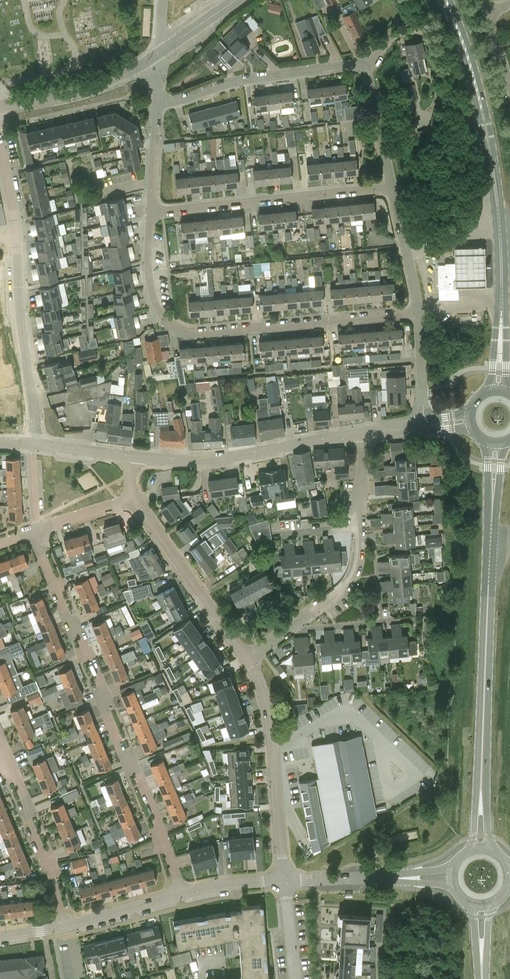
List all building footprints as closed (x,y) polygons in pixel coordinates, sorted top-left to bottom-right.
[(317,10),(336,1),(335,0),(312,0),(317,10)] [(361,9),(369,4),(367,0),(354,0),(361,9)] [(266,9),(278,13),(281,5),(269,1),(266,9)] [(364,31),(354,11),(343,16),(353,37),(364,31)] [(243,18),(252,29),(258,25),(249,14),(243,18)] [(304,19),(308,30),(303,32),(305,39),(302,40),(307,55),(320,50),(315,37),(318,35),(314,26),(321,23),(317,14),(304,19)] [(233,28),(234,28),(224,38),(230,44),(228,47),(239,58),(250,48),(239,37),(241,35),(244,38),(252,31),(242,19),(233,28)] [(429,40),(422,42),(422,41),(405,45),(409,66),(413,65),(414,72),(427,70),(424,56),(425,56),(424,50),(431,49),(429,40)] [(230,66),(239,58),(228,47),(226,48),(220,42),(206,54),(215,63),(222,57),(230,66)] [(406,66),(400,68),(404,81),(410,79),(406,66)] [(52,78),(42,81),(43,89),(54,86),(52,78)] [(345,84),(332,86),(334,100),(337,121),(346,120),(344,108),(342,108),(340,99),(347,98),(345,84)] [(417,101),(414,84),(404,86),(407,103),(417,101)] [(322,101),(334,100),(332,86),(320,87),(322,101)] [(310,103),(322,101),(320,87),(308,89),(310,103)] [(294,111),(294,105),(292,91),(279,93),(281,107),(281,113),(294,111)] [(268,109),(281,107),(279,93),(266,95),(268,109)] [(256,110),(268,109),(266,95),(254,97),(256,110)] [(237,101),(221,105),(225,121),(227,120),(241,116),(237,101)] [(213,107),(205,109),(209,125),(223,121),(223,124),(227,123),(227,120),(225,121),(221,105),(213,107)] [(344,107),(344,108),(346,120),(358,118),(357,106),(344,107)] [(205,109),(189,114),(193,129),(209,125),(205,109)] [(317,120),(316,111),(305,112),(306,122),(317,120)] [(97,113),(97,116),(102,136),(112,134),(115,136),(126,119),(115,112),(101,115),(101,112),(97,113)] [(75,121),(65,124),(64,121),(60,122),(65,145),(99,137),(93,114),(89,115),(90,118),(80,120),(79,117),(74,119),(75,121)] [(294,114),(281,116),(282,125),(295,124),(294,114)] [(135,145),(141,144),(144,143),(143,139),(140,140),(137,126),(126,119),(115,136),(119,139),(121,148),(135,145)] [(42,129),(32,131),(31,128),(27,129),(32,152),(65,145),(60,122),(57,123),(57,125),(47,128),(46,125),(41,126),(42,129)] [(34,162),(32,152),(27,129),(20,131),(27,164),(34,162)] [(294,130),(285,131),(287,147),(295,146),(294,130)] [(348,140),(350,160),(344,160),(345,174),(358,173),(357,159),(356,159),(354,139),(348,140)] [(121,148),(123,160),(138,156),(135,145),(121,148)] [(337,155),(338,161),(332,162),(333,176),(345,174),(344,160),(342,146),(337,147),(338,155),(337,155)] [(312,157),(312,164),(307,164),(309,178),(321,177),(320,163),(319,163),(318,149),(316,149),(312,149),(313,157),(312,157)] [(272,162),(272,168),(266,169),(268,183),(280,182),(278,168),(277,162),(278,161),(277,151),(271,152),(272,162)] [(284,167),(278,168),(280,182),(292,180),(289,152),(284,153),(284,160),(283,160),(284,167)] [(140,168),(138,156),(123,160),(126,171),(140,168)] [(230,166),(230,173),(225,174),(226,188),(239,186),(238,172),(237,172),(236,158),(230,158),(231,166),(230,166)] [(219,174),(213,175),(214,189),(226,188),(225,174),(223,159),(216,160),(216,168),(218,168),(219,174)] [(331,162),(325,162),(320,163),(321,177),(333,176),(332,162),(331,162)] [(26,170),(29,181),(44,177),(41,166),(26,170)] [(268,183),(266,169),(254,170),(255,184),(268,183)] [(213,175),(200,176),(202,190),(214,189),(213,175)] [(200,176),(188,178),(190,192),(202,190),(200,176)] [(29,181),(31,192),(47,189),(44,177),(29,181)] [(188,178),(175,179),(177,193),(190,192),(188,178)] [(31,192),(34,203),(49,200),(47,189),(31,192)] [(102,214),(109,213),(126,209),(123,198),(99,204),(102,214)] [(52,211),(49,200),(34,203),(37,215),(52,211)] [(374,202),(361,203),(363,218),(376,216),(374,202)] [(351,219),(363,218),(361,203),(349,205),(351,219)] [(338,220),(351,219),(349,205),(337,206),(338,220)] [(326,222),(338,220),(337,206),(325,207),(326,222)] [(325,207),(312,209),(313,223),(326,222),(325,207)] [(109,213),(111,223),(111,224),(124,221),(128,220),(126,209),(109,213)] [(296,211),(283,212),(285,226),(298,225),(296,211)] [(279,227),(285,226),(283,212),(271,213),(272,227),(279,227)] [(260,229),(267,228),(272,227),(271,213),(259,215),(260,229)] [(35,219),(37,229),(54,226),(51,215),(35,219)] [(238,245),(237,237),(237,231),(244,230),(243,217),(230,218),(231,232),(232,238),(233,246),(238,245)] [(231,232),(230,218),(217,219),(219,233),(231,232)] [(212,234),(219,233),(217,219),(205,221),(207,241),(208,249),(213,248),(212,234)] [(107,224),(110,235),(127,231),(124,221),(111,224),(111,223),(107,224)] [(200,241),(207,241),(205,221),(193,222),(195,236),(195,241),(195,250),(201,249),(200,241)] [(182,237),(195,236),(193,222),(181,223),(182,237)] [(37,229),(39,240),(52,237),(56,236),(54,226),(37,229)] [(129,242),(127,231),(110,235),(112,245),(112,246),(125,243),(129,242)] [(291,239),(290,231),(285,232),(286,243),(300,242),(300,239),(291,239)] [(244,236),(245,247),(254,246),(252,235),(244,235),(244,236)] [(35,240),(38,251),(55,247),(52,237),(39,240),(35,240)] [(103,258),(110,256),(110,257),(127,253),(125,243),(112,246),(112,245),(101,248),(103,258)] [(38,251),(40,261),(40,262),(53,259),(57,258),(55,247),(38,251)] [(484,248),(454,249),(454,263),(455,279),(453,279),(453,289),(458,288),(485,288),(484,248)] [(130,264),(127,253),(110,257),(113,268),(130,264)] [(36,262),(39,273),(55,269),(53,259),(40,262),(40,261),(36,262)] [(253,263),(253,265),(254,276),(262,275),(261,271),(270,270),(270,262),(253,263)] [(454,263),(445,263),(445,264),(437,264),(438,299),(458,299),(458,288),(453,289),(453,279),(455,279),(454,263)] [(254,277),(254,276),(253,265),(244,266),(245,278),(254,277)] [(200,286),(201,301),(202,315),(215,314),(214,300),(213,293),(214,293),(213,285),(212,285),(211,267),(206,268),(208,285),(200,286)] [(112,272),(115,283),(131,279),(129,268),(112,272)] [(58,280),(55,269),(39,273),(41,284),(58,280)] [(302,291),(297,292),(298,306),(311,305),(310,284),(309,276),(308,276),(307,269),(302,269),(304,284),(302,285),(302,291)] [(374,278),(374,285),(368,285),(369,299),(382,298),(380,284),(380,278),(381,278),(380,270),(374,270),(375,278),(374,278)] [(361,280),(362,286),(356,286),(357,301),(369,299),(368,285),(368,279),(367,271),(362,271),(362,280),(361,280)] [(348,280),(348,287),(344,287),(345,302),(357,301),(356,286),(355,272),(349,273),(350,280),(348,280)] [(335,281),(335,288),(330,289),(331,303),(345,302),(344,287),(342,273),(337,274),(338,281),(335,281)] [(323,304),(322,290),(321,275),(313,275),(314,284),(310,284),(311,305),(323,304)] [(115,283),(117,293),(130,290),(130,291),(134,290),(131,279),(115,283)] [(264,288),(265,295),(260,295),(261,309),(274,308),(273,294),(272,281),(271,279),(266,280),(267,288),(264,288)] [(387,283),(380,284),(382,298),(394,297),(393,283),(387,283)] [(40,288),(43,299),(59,295),(57,284),(40,288)] [(132,301),(130,291),(130,290),(117,293),(113,294),(115,305),(132,301)] [(251,290),(238,291),(238,297),(239,311),(253,310),(251,290)] [(298,306),(297,292),(285,293),(286,307),(298,306)] [(278,294),(273,294),(274,308),(286,307),(285,293),(278,294)] [(43,299),(45,309),(45,310),(57,307),(58,307),(62,306),(59,295),(43,299)] [(238,297),(226,298),(227,313),(239,311),(238,297)] [(226,298),(214,300),(215,314),(227,313),(226,298)] [(135,312),(132,301),(115,305),(118,315),(130,312),(130,313),(135,312)] [(190,316),(202,315),(201,301),(188,302),(190,316)] [(41,310),(44,321),(60,317),(58,307),(57,307),(45,310),(45,309),(41,310)] [(114,316),(116,327),(133,323),(130,313),(130,312),(118,315),(114,316)] [(44,321),(46,331),(59,329),(63,328),(60,317),(44,321)] [(135,334),(133,323),(116,327),(118,337),(135,334)] [(401,328),(388,329),(390,344),(403,342),(401,328)] [(61,339),(59,329),(46,331),(42,332),(44,343),(61,339)] [(377,345),(390,344),(388,329),(376,330),(377,345)] [(372,350),(372,345),(377,345),(376,330),(363,332),(364,346),(365,351),(372,350)] [(352,347),(364,346),(363,332),(351,333),(352,347)] [(339,348),(352,347),(351,333),(338,334),(339,348)] [(145,341),(147,351),(160,349),(159,346),(169,345),(167,334),(157,336),(158,339),(145,341)] [(317,355),(316,350),(323,350),(322,335),(309,337),(310,351),(311,355),(317,355)] [(305,356),(305,351),(310,351),(309,337),(296,338),(297,352),(298,357),(305,356)] [(67,338),(61,339),(44,343),(47,354),(70,348),(67,338)] [(286,353),(297,352),(296,338),(284,339),(286,353)] [(273,354),(286,353),(284,339),(272,340),(273,354)] [(260,356),(273,354),(272,340),(259,341),(260,356)] [(132,341),(122,343),(125,356),(126,356),(134,348),(132,341)] [(231,358),(237,358),(244,357),(243,343),(230,344),(231,358)] [(219,359),(231,358),(230,344),(217,345),(219,359)] [(206,360),(219,359),(217,345),(205,346),(206,360)] [(194,361),(206,360),(205,346),(192,347),(194,361)] [(187,362),(194,361),(192,347),(180,349),(180,355),(174,356),(175,360),(178,376),(179,384),(185,383),(183,367),(187,367),(187,362)] [(96,357),(95,349),(78,353),(81,366),(90,364),(89,359),(96,357)] [(160,351),(160,349),(147,351),(148,361),(169,357),(168,350),(160,351)] [(365,355),(353,356),(354,369),(367,368),(366,361),(365,355)] [(346,364),(347,370),(354,369),(353,356),(342,357),(342,364),(346,364)] [(60,362),(44,366),(47,378),(63,373),(72,371),(69,360),(60,362)] [(147,382),(178,376),(175,360),(167,361),(169,373),(146,377),(147,382)] [(241,361),(237,361),(231,362),(232,367),(232,374),(241,373),(241,361)] [(273,361),(274,363),(274,370),(287,369),(287,362),(282,362),(282,361),(273,361)] [(339,364),(332,364),(332,371),(333,376),(339,376),(340,376),(339,364)] [(361,400),(360,387),(359,383),(369,382),(368,368),(367,368),(354,369),(347,370),(349,389),(351,388),(352,401),(349,401),(351,418),(363,417),(361,400)] [(387,376),(387,389),(404,388),(403,375),(395,375),(395,369),(380,370),(380,376),(387,376)] [(63,373),(47,378),(51,389),(67,385),(66,384),(78,381),(76,374),(75,374),(74,370),(72,371),(63,373)] [(66,404),(82,401),(95,426),(97,426),(95,437),(107,438),(107,439),(119,441),(123,413),(123,411),(122,411),(124,395),(110,393),(111,380),(106,381),(97,384),(95,375),(79,379),(81,387),(63,391),(66,404)] [(265,377),(266,382),(270,402),(268,402),(273,436),(285,434),(280,407),(276,380),(275,376),(265,377)] [(284,387),(298,386),(298,378),(284,379),(284,387)] [(210,389),(209,380),(196,381),(196,390),(210,389)] [(219,385),(210,386),(214,410),(222,409),(219,385)] [(345,385),(336,386),(338,403),(339,419),(351,418),(349,401),(346,402),(345,385)] [(404,401),(404,388),(387,389),(388,402),(404,401)] [(136,402),(141,403),(140,410),(135,410),(135,427),(148,427),(148,410),(147,410),(147,403),(146,403),(147,390),(136,390),(136,402)] [(313,416),(314,424),(329,423),(328,409),(327,401),(312,402),(312,393),(304,393),(306,417),(313,416)] [(267,397),(259,398),(260,408),(256,409),(258,420),(261,438),(273,436),(268,402),(267,397)] [(184,431),(181,419),(179,412),(174,413),(174,411),(173,411),(172,401),(166,401),(168,411),(168,419),(173,418),(173,421),(176,431),(172,431),(171,447),(184,447),(184,431)] [(202,431),(201,422),(201,415),(199,403),(199,402),(191,403),(193,422),(193,431),(192,431),(193,447),(204,447),(204,431),(204,430),(202,431)] [(232,404),(222,405),(224,423),(231,423),(230,410),(232,410),(232,404)] [(160,425),(160,446),(160,447),(171,447),(172,431),(168,430),(168,422),(168,419),(168,411),(153,412),(152,415),(154,425),(160,425)] [(132,413),(123,413),(119,441),(131,442),(133,426),(133,425),(132,413)] [(210,430),(204,430),(204,431),(204,447),(222,446),(221,420),(210,421),(210,430)] [(253,424),(231,426),(233,445),(255,443),(253,424)] [(347,463),(343,463),(342,448),(313,450),(314,466),(334,465),(335,479),(348,478),(347,463)] [(309,451),(293,454),(298,485),(314,482),(309,451)] [(390,452),(391,464),(383,465),(384,470),(415,467),(414,457),(403,458),(403,451),(390,452)] [(439,463),(438,451),(430,452),(431,464),(439,463)] [(19,458),(5,459),(6,474),(19,474),(19,466),(19,458)] [(429,476),(442,475),(441,465),(429,466),(429,476)] [(396,474),(396,479),(416,477),(415,467),(384,470),(384,475),(396,474)] [(288,493),(286,485),(284,469),(276,470),(271,471),(274,490),(279,489),(280,497),(278,498),(279,503),(284,503),(284,501),(295,499),(294,492),(288,493)] [(275,496),(274,490),(271,471),(266,471),(266,472),(258,473),(261,494),(250,496),(252,506),(264,504),(264,498),(275,496)] [(6,474),(7,490),(20,489),(20,481),(19,481),(19,474),(6,474)] [(235,476),(222,478),(224,494),(238,492),(235,476)] [(385,485),(385,489),(417,487),(416,477),(396,479),(396,484),(385,485)] [(210,496),(224,494),(222,478),(208,480),(210,496)] [(170,522),(179,515),(181,519),(190,512),(183,502),(182,502),(179,498),(180,498),(178,484),(160,487),(162,501),(164,500),(165,505),(160,509),(170,522)] [(418,497),(417,487),(385,489),(386,494),(397,493),(398,498),(418,497)] [(7,490),(8,505),(21,504),(20,497),(21,497),(20,489),(7,490)] [(247,513),(245,496),(238,496),(240,514),(247,513)] [(327,517),(326,515),(327,514),(325,497),(309,499),(312,517),(313,517),(314,519),(327,517)] [(406,501),(407,506),(401,506),(401,502),(388,503),(388,512),(380,513),(381,518),(412,515),(412,509),(418,509),(420,507),(419,500),(406,501)] [(219,513),(212,503),(207,507),(214,516),(219,513)] [(21,511),(21,504),(8,505),(9,520),(22,520),(22,511),(21,511)] [(194,517),(188,521),(176,530),(184,541),(196,532),(191,526),(207,514),(201,505),(191,513),(194,517)] [(413,525),(412,515),(381,518),(381,523),(393,522),(393,527),(413,525)] [(230,516),(214,518),(217,521),(218,523),(221,528),(222,528),(231,527),(230,516)] [(248,525),(248,526),(251,531),(270,528),(268,519),(248,525)] [(201,541),(190,549),(198,560),(215,548),(221,543),(223,542),(216,533),(221,528),(218,523),(217,521),(200,534),(204,540),(201,542),(201,541)] [(103,528),(106,536),(102,537),(106,549),(127,542),(128,545),(124,547),(126,552),(136,549),(133,539),(127,541),(124,532),(122,533),(119,523),(103,528)] [(414,535),(413,525),(393,527),(393,532),(382,533),(383,537),(414,535)] [(271,535),(270,528),(251,531),(254,537),(271,535)] [(137,530),(131,535),(138,545),(144,540),(137,530)] [(93,553),(91,547),(87,533),(75,537),(80,551),(85,549),(87,555),(93,553)] [(272,543),(271,535),(254,537),(256,542),(257,545),(272,543)] [(324,550),(319,551),(321,571),(331,570),(328,539),(327,539),(327,535),(322,535),(324,550)] [(415,545),(414,535),(383,537),(383,543),(394,542),(395,547),(415,545)] [(77,558),(75,552),(80,551),(75,537),(63,540),(68,554),(69,554),(70,560),(77,558)] [(223,542),(221,543),(230,555),(237,549),(229,537),(229,538),(223,542)] [(436,546),(435,537),(425,538),(425,547),(436,546)] [(332,538),(328,539),(331,570),(341,569),(340,558),(346,557),(345,547),(339,548),(339,549),(334,549),(332,538)] [(312,572),(321,571),(319,551),(314,551),(313,540),(309,541),(312,572)] [(302,573),(312,572),(309,541),(303,541),(304,553),(300,553),(302,573)] [(254,542),(244,548),(249,555),(258,549),(254,542)] [(292,574),(302,573),(300,553),(295,554),(294,542),(289,543),(292,574)] [(277,565),(274,568),(275,574),(278,576),(292,574),(289,543),(284,543),(285,555),(280,555),(281,565),(277,565)] [(56,555),(62,553),(59,546),(54,548),(56,555)] [(139,566),(143,565),(145,567),(159,558),(152,547),(138,556),(125,561),(129,572),(140,568),(139,566)] [(439,547),(428,548),(429,562),(437,561),(436,550),(439,550),(439,547)] [(217,564),(212,558),(219,553),(215,548),(198,560),(206,572),(217,564)] [(111,564),(125,559),(129,557),(127,552),(109,560),(111,564)] [(15,556),(9,559),(14,571),(28,565),(23,553),(15,556)] [(106,553),(95,557),(97,564),(108,560),(106,553)] [(377,561),(378,566),(409,563),(409,554),(388,555),(389,560),(377,561)] [(93,564),(91,557),(84,559),(84,561),(86,566),(93,564)] [(139,580),(151,577),(165,569),(159,558),(145,567),(146,569),(137,571),(139,580)] [(6,574),(8,580),(11,579),(18,598),(23,595),(18,583),(16,576),(14,571),(9,559),(2,561),(0,562),(0,583),(2,582),(0,576),(6,574)] [(84,561),(72,565),(74,571),(80,569),(86,567),(86,566),(84,561)] [(390,570),(390,574),(410,573),(409,563),(378,566),(378,571),(390,570)] [(256,607),(253,600),(273,590),(263,571),(229,589),(239,608),(244,605),(247,611),(256,607)] [(115,583),(110,572),(100,576),(105,587),(115,583)] [(379,581),(380,586),(411,583),(410,573),(390,574),(391,580),(379,581)] [(78,591),(81,598),(93,593),(86,579),(74,584),(78,592),(78,591)] [(133,600),(152,595),(149,583),(142,585),(142,583),(130,586),(133,600)] [(409,602),(409,593),(412,593),(411,583),(380,586),(380,591),(392,590),(393,603),(399,602),(409,602)] [(173,587),(156,596),(163,609),(180,600),(173,587)] [(99,608),(93,593),(81,598),(84,604),(83,605),(87,613),(99,608)] [(31,620),(36,618),(47,613),(44,605),(41,597),(29,602),(33,611),(22,616),(23,622),(23,623),(31,620)] [(169,606),(175,619),(187,613),(180,600),(169,606)] [(417,602),(409,603),(412,615),(417,615),(417,613),(422,613),(422,606),(417,606),(417,602)] [(126,604),(122,606),(130,625),(134,623),(126,604)] [(36,618),(41,631),(53,626),(50,619),(47,613),(36,618)] [(173,630),(180,639),(196,628),(189,619),(189,618),(173,630)] [(104,620),(92,625),(95,633),(96,633),(98,639),(110,635),(115,632),(123,629),(120,625),(113,627),(112,625),(107,627),(104,620)] [(148,623),(141,627),(148,640),(156,636),(148,623)] [(392,636),(387,636),(389,656),(398,656),(395,624),(390,624),(392,636)] [(400,624),(395,624),(398,656),(408,655),(407,635),(401,635),(400,624)] [(379,657),(389,656),(387,636),(382,637),(381,625),(376,626),(379,657)] [(41,631),(47,645),(59,640),(56,633),(53,626),(41,631)] [(367,638),(368,650),(364,650),(365,658),(369,658),(379,657),(376,626),(371,626),(372,638),(367,638)] [(143,636),(139,628),(129,633),(133,640),(143,636)] [(196,628),(180,639),(187,649),(202,637),(196,628)] [(344,640),(339,641),(341,661),(352,660),(348,628),(343,629),(344,640)] [(361,658),(365,658),(364,650),(360,650),(359,639),(354,639),(353,628),(348,628),(352,660),(361,659),(361,658)] [(116,649),(112,640),(124,635),(123,629),(115,632),(110,635),(98,639),(101,646),(104,654),(116,649)] [(324,642),(315,643),(316,652),(320,652),(321,663),(330,662),(328,630),(323,631),(324,642)] [(333,630),(328,630),(330,662),(341,661),(339,641),(334,641),(333,630)] [(308,636),(301,637),(305,672),(314,671),(312,651),(307,651),(307,648),(309,648),(308,636)] [(145,637),(138,640),(142,648),(149,645),(148,643),(145,637)] [(202,637),(187,649),(193,658),(209,647),(202,637)] [(294,673),(305,672),(301,637),(294,637),(295,649),(297,649),(297,652),(292,653),(294,673)] [(61,647),(59,640),(47,645),(53,660),(65,655),(62,647),(61,647)] [(1,656),(22,648),(19,641),(8,646),(7,646),(0,649),(0,652),(1,656)] [(35,650),(42,647),(39,642),(33,645),(35,650)] [(209,647),(193,658),(200,667),(216,656),(209,647)] [(4,662),(12,658),(24,653),(22,648),(1,656),(0,656),(0,663),(0,680),(16,673),(14,669),(8,671),(4,662)] [(125,652),(119,655),(116,649),(104,654),(107,661),(110,668),(122,663),(127,661),(135,658),(132,653),(126,655),(125,652)] [(223,666),(216,656),(200,667),(207,677),(208,676),(207,676),(222,665),(223,666)] [(136,663),(135,658),(127,661),(130,666),(136,663)] [(152,658),(146,661),(151,671),(157,668),(152,658)] [(122,663),(110,668),(113,674),(112,675),(116,682),(128,677),(122,663)] [(58,673),(64,687),(76,682),(73,676),(74,675),(71,667),(58,673)] [(16,673),(0,680),(0,686),(4,696),(17,691),(16,690),(22,688),(16,673)] [(39,686),(45,683),(42,673),(35,676),(39,686)] [(215,693),(234,686),(230,675),(229,675),(212,681),(211,681),(215,692),(215,693)] [(23,687),(26,695),(39,690),(37,686),(36,687),(33,678),(26,681),(28,685),(23,687)] [(343,678),(343,689),(352,689),(352,678),(343,678)] [(52,698),(67,692),(71,702),(83,696),(79,688),(79,689),(76,682),(64,687),(59,689),(53,691),(42,696),(44,701),(43,701),(47,712),(50,716),(54,714),(50,705),(54,703),(52,698)] [(234,686),(215,693),(219,704),(237,697),(233,687),(234,687),(234,686)] [(40,689),(39,690),(26,695),(30,703),(35,701),(37,704),(43,702),(40,696),(42,695),(40,689)] [(124,703),(127,709),(158,697),(155,691),(137,700),(133,690),(121,695),(124,703)] [(145,718),(141,710),(160,702),(158,697),(127,709),(130,716),(132,723),(145,718)] [(237,697),(219,704),(222,714),(241,708),(237,697)] [(316,697),(307,697),(308,706),(316,706),(316,697)] [(305,702),(291,705),(293,715),(307,712),(305,702)] [(10,710),(16,725),(28,720),(22,705),(10,710)] [(241,708),(222,714),(226,725),(244,719),(241,708)] [(76,714),(82,729),(94,724),(91,717),(88,709),(76,714)] [(34,735),(31,727),(45,722),(47,728),(53,725),(50,716),(47,712),(28,720),(16,725),(22,740),(34,735)] [(136,731),(139,737),(164,728),(169,725),(167,720),(148,727),(145,718),(132,723),(136,731)] [(249,729),(248,730),(244,719),(226,725),(230,736),(249,730),(249,729)] [(96,730),(94,724),(82,729),(88,743),(100,738),(97,730),(96,730)] [(70,733),(70,734),(76,731),(74,726),(68,728),(70,733)] [(167,735),(164,728),(139,737),(142,744),(145,752),(157,747),(154,741),(167,735)] [(190,731),(181,735),(185,741),(193,737),(190,731)] [(162,743),(165,749),(184,742),(181,735),(162,743)] [(307,780),(298,782),(302,807),(312,851),(377,816),(361,735),(311,745),(315,763),(318,778),(307,780)] [(88,743),(93,756),(105,752),(102,745),(103,745),(100,738),(88,743)] [(190,744),(176,749),(179,756),(192,750),(190,744)] [(40,746),(28,751),(32,759),(44,754),(40,746)] [(227,765),(249,764),(248,749),(227,751),(228,765),(227,765)] [(105,752),(93,756),(88,759),(81,762),(84,767),(96,762),(100,771),(112,766),(108,758),(108,759),(105,752)] [(64,761),(48,768),(44,759),(32,764),(38,778),(50,773),(64,767),(64,768),(70,765),(69,765),(67,766),(64,761)] [(162,760),(150,765),(153,773),(154,773),(157,779),(168,774),(175,771),(180,769),(181,769),(185,767),(183,762),(178,764),(171,767),(166,769),(162,760)] [(250,764),(249,764),(227,765),(228,779),(250,777),(249,764),(250,764)] [(66,777),(54,782),(50,773),(38,778),(44,792),(69,782),(66,777)] [(168,774),(157,779),(159,786),(162,793),(174,788),(168,774)] [(228,779),(229,793),(251,791),(250,777),(228,779)] [(105,784),(111,799),(123,794),(120,787),(117,779),(105,784)] [(178,797),(174,788),(162,793),(165,801),(168,807),(192,797),(189,792),(178,797)] [(62,795),(65,802),(80,796),(77,789),(62,795)] [(251,791),(229,793),(230,807),(253,805),(252,805),(251,791)] [(186,817),(182,808),(206,798),(203,793),(193,797),(192,797),(168,807),(171,814),(174,822),(186,817)] [(125,800),(123,794),(111,799),(117,813),(129,808),(126,800),(125,800)] [(99,803),(106,801),(104,795),(89,801),(91,806),(99,803)] [(74,806),(65,809),(62,803),(50,808),(56,822),(68,817),(77,813),(74,806)] [(117,813),(120,821),(102,829),(104,835),(134,822),(132,815),(129,808),(117,813)] [(1,832),(13,827),(7,813),(0,816),(0,830),(1,832)] [(204,818),(202,813),(191,818),(191,817),(187,819),(187,820),(185,821),(186,825),(189,824),(189,825),(204,818)] [(74,831),(68,817),(56,822),(62,836),(74,831)] [(137,828),(134,822),(104,835),(108,845),(115,842),(115,839),(126,835),(129,841),(141,836),(137,828)] [(13,827),(1,832),(0,832),(0,847),(1,848),(1,849),(7,847),(19,842),(13,827)] [(90,835),(78,840),(74,831),(62,836),(68,851),(80,846),(80,845),(93,840),(90,835)] [(255,856),(252,835),(240,836),(242,857),(255,856)] [(230,858),(242,857),(240,836),(228,838),(230,858)] [(98,839),(91,841),(95,852),(90,853),(93,863),(102,860),(98,849),(101,848),(98,839)] [(7,847),(12,860),(25,855),(19,842),(7,847)] [(218,863),(212,843),(200,846),(206,866),(218,863)] [(188,849),(194,869),(206,866),(200,846),(188,849)] [(15,868),(18,875),(31,870),(25,855),(12,860),(0,865),(0,866),(0,880),(7,879),(4,871),(9,868),(10,870),(15,868)] [(88,869),(85,857),(72,861),(75,873),(88,869)] [(134,859),(136,867),(142,866),(140,859),(134,859)] [(153,868),(138,873),(141,885),(156,881),(153,868)] [(138,873),(122,877),(126,889),(141,885),(138,873)] [(81,901),(96,897),(93,884),(86,886),(85,880),(83,881),(81,875),(75,875),(77,882),(78,888),(81,901)] [(122,877),(108,881),(111,893),(126,889),(122,877)] [(96,897),(111,893),(108,881),(93,884),(96,897)] [(27,895),(38,894),(37,886),(26,887),(27,895)] [(39,899),(23,901),(24,914),(40,912),(39,899)] [(24,914),(23,901),(8,903),(10,916),(24,914)] [(0,904),(0,917),(10,916),(8,903),(0,904)] [(272,976),(268,976),(263,904),(241,906),(241,910),(173,922),(176,943),(173,943),(173,948),(235,938),(239,942),(241,972),(240,978),(230,978),(272,978),(272,976)] [(337,941),(340,941),(356,942),(367,943),(369,916),(339,914),(338,923),(340,923),(339,932),(338,932),(337,941)] [(163,943),(158,926),(146,929),(153,954),(158,953),(156,945),(163,943)] [(148,955),(153,954),(146,929),(135,932),(139,949),(145,947),(148,955)] [(136,963),(135,959),(133,951),(139,949),(135,932),(123,935),(130,960),(131,964),(136,963)] [(124,962),(130,960),(123,935),(109,939),(114,956),(122,954),(124,962)] [(105,958),(114,956),(109,939),(95,943),(102,968),(107,966),(105,958)] [(337,945),(335,951),(356,953),(356,942),(340,941),(340,944),(337,945)] [(95,943),(83,946),(88,963),(94,961),(96,969),(102,968),(95,943)] [(193,962),(190,950),(170,956),(173,967),(193,962)] [(355,963),(356,953),(335,951),(337,958),(339,959),(339,962),(355,963)] [(0,960),(0,978),(47,978),(46,976),(45,976),(44,971),(45,971),(42,955),(26,957),(26,958),(21,959),(21,958),(0,960)] [(336,967),(334,973),(354,974),(355,963),(339,962),(339,965),(336,967)]
